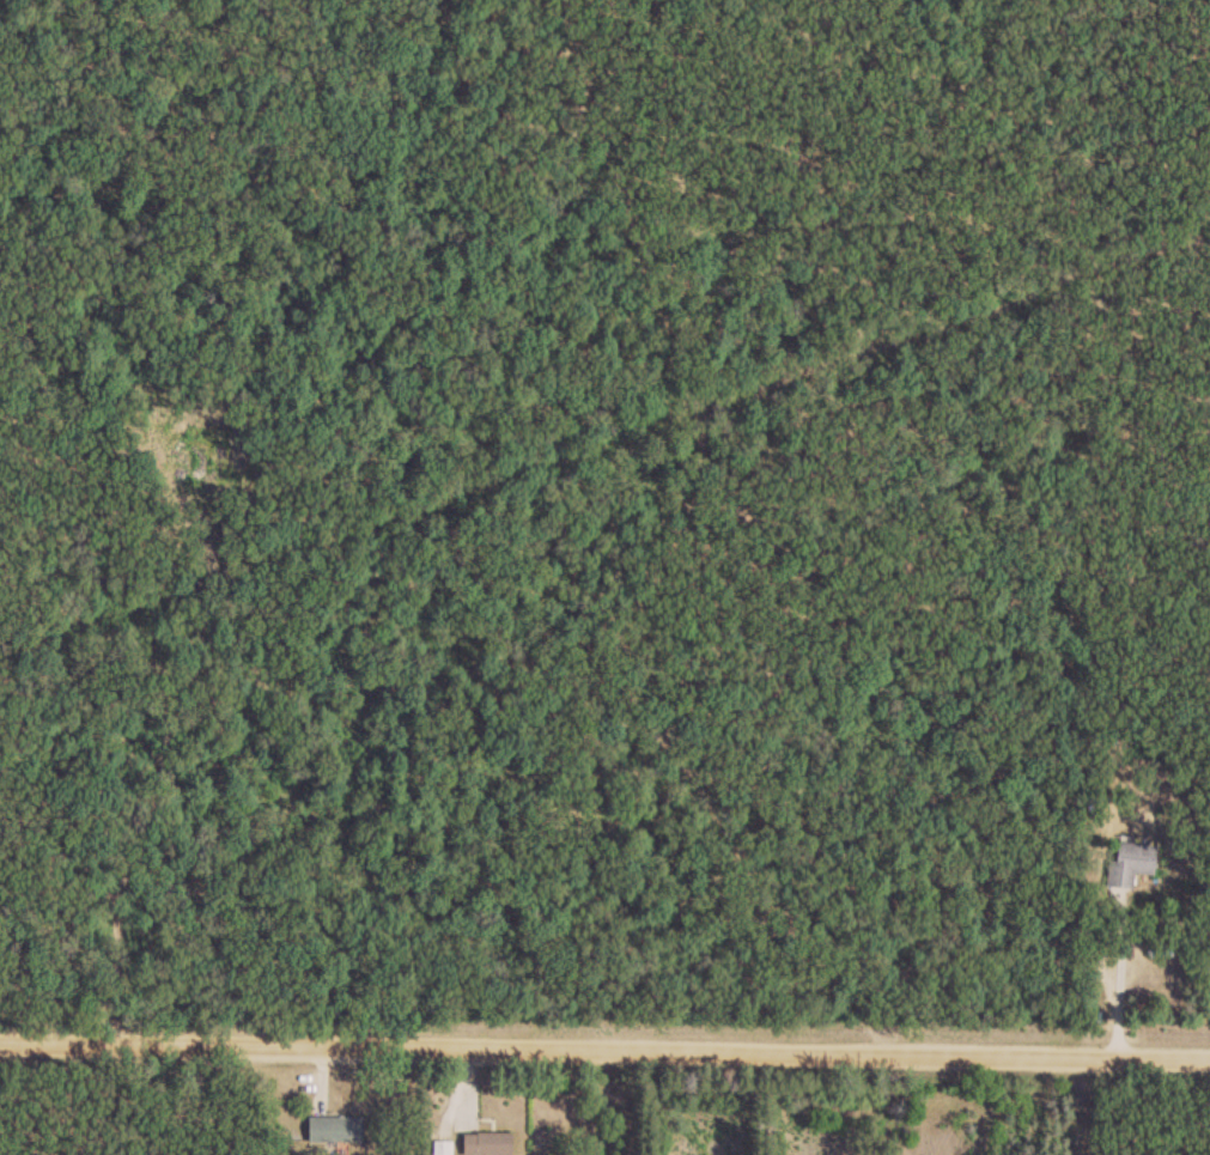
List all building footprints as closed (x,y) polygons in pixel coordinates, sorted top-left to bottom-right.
[(1108,859),(1107,886),(1136,888),(1137,873),(1158,875),(1160,844),(1121,842),(1120,860),(1108,859)] [(311,1142),(365,1142),(365,1117),(311,1117),(311,1142)] [(466,1133),(466,1154),(515,1154),(515,1133),(466,1133)]
